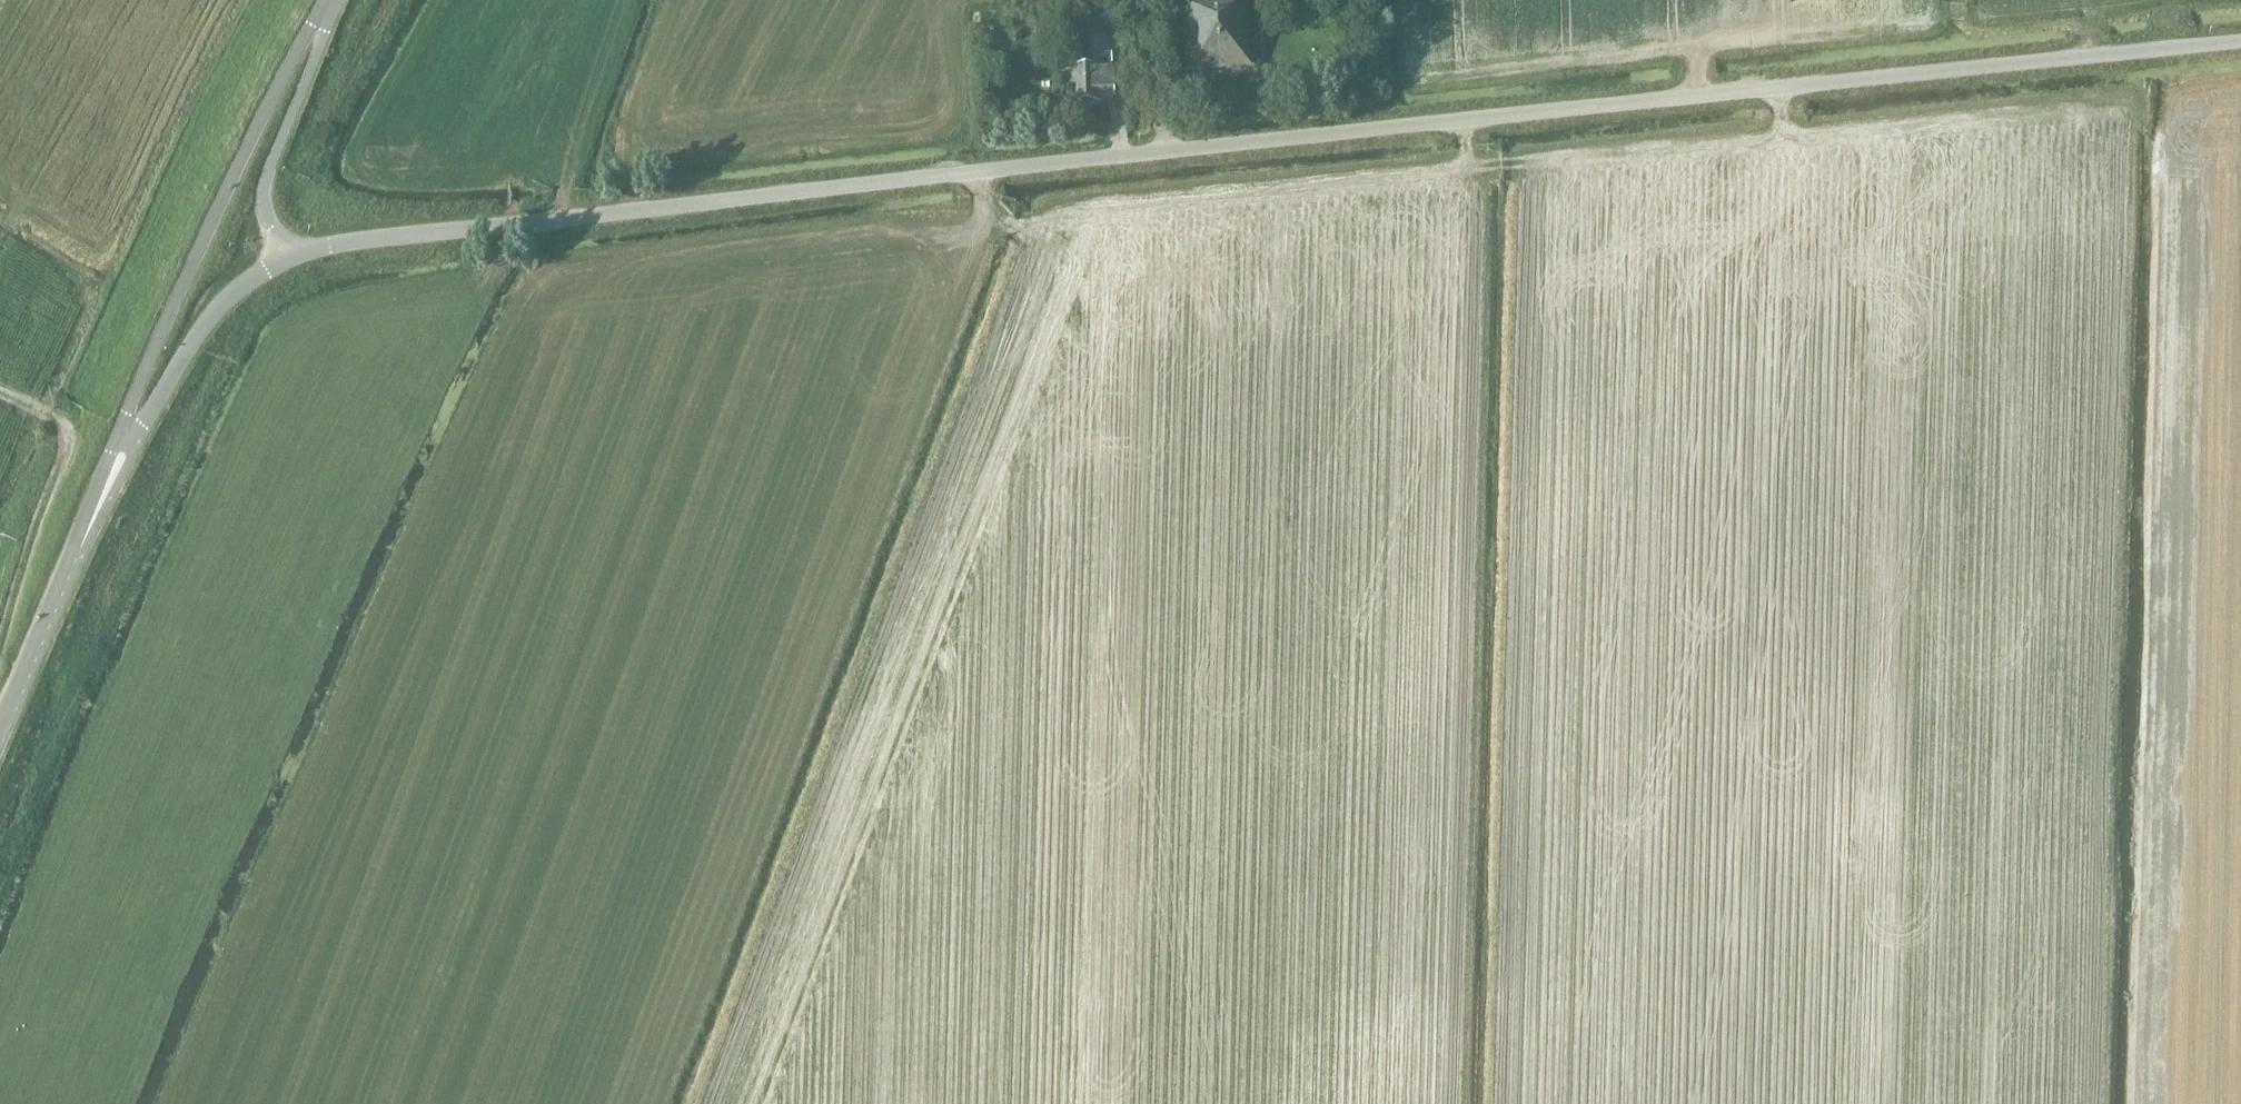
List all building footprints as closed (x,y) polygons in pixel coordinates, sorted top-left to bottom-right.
[(1251,68),(1248,0),(1200,0),(1199,2),(1180,4),(1187,73),(1251,68)] [(1107,11),(1089,11),(1090,34),(1108,33),(1107,11)] [(1080,56),(1081,68),(1071,69),(1072,106),(1099,104),(1099,93),(1113,92),(1111,54),(1080,56)]
